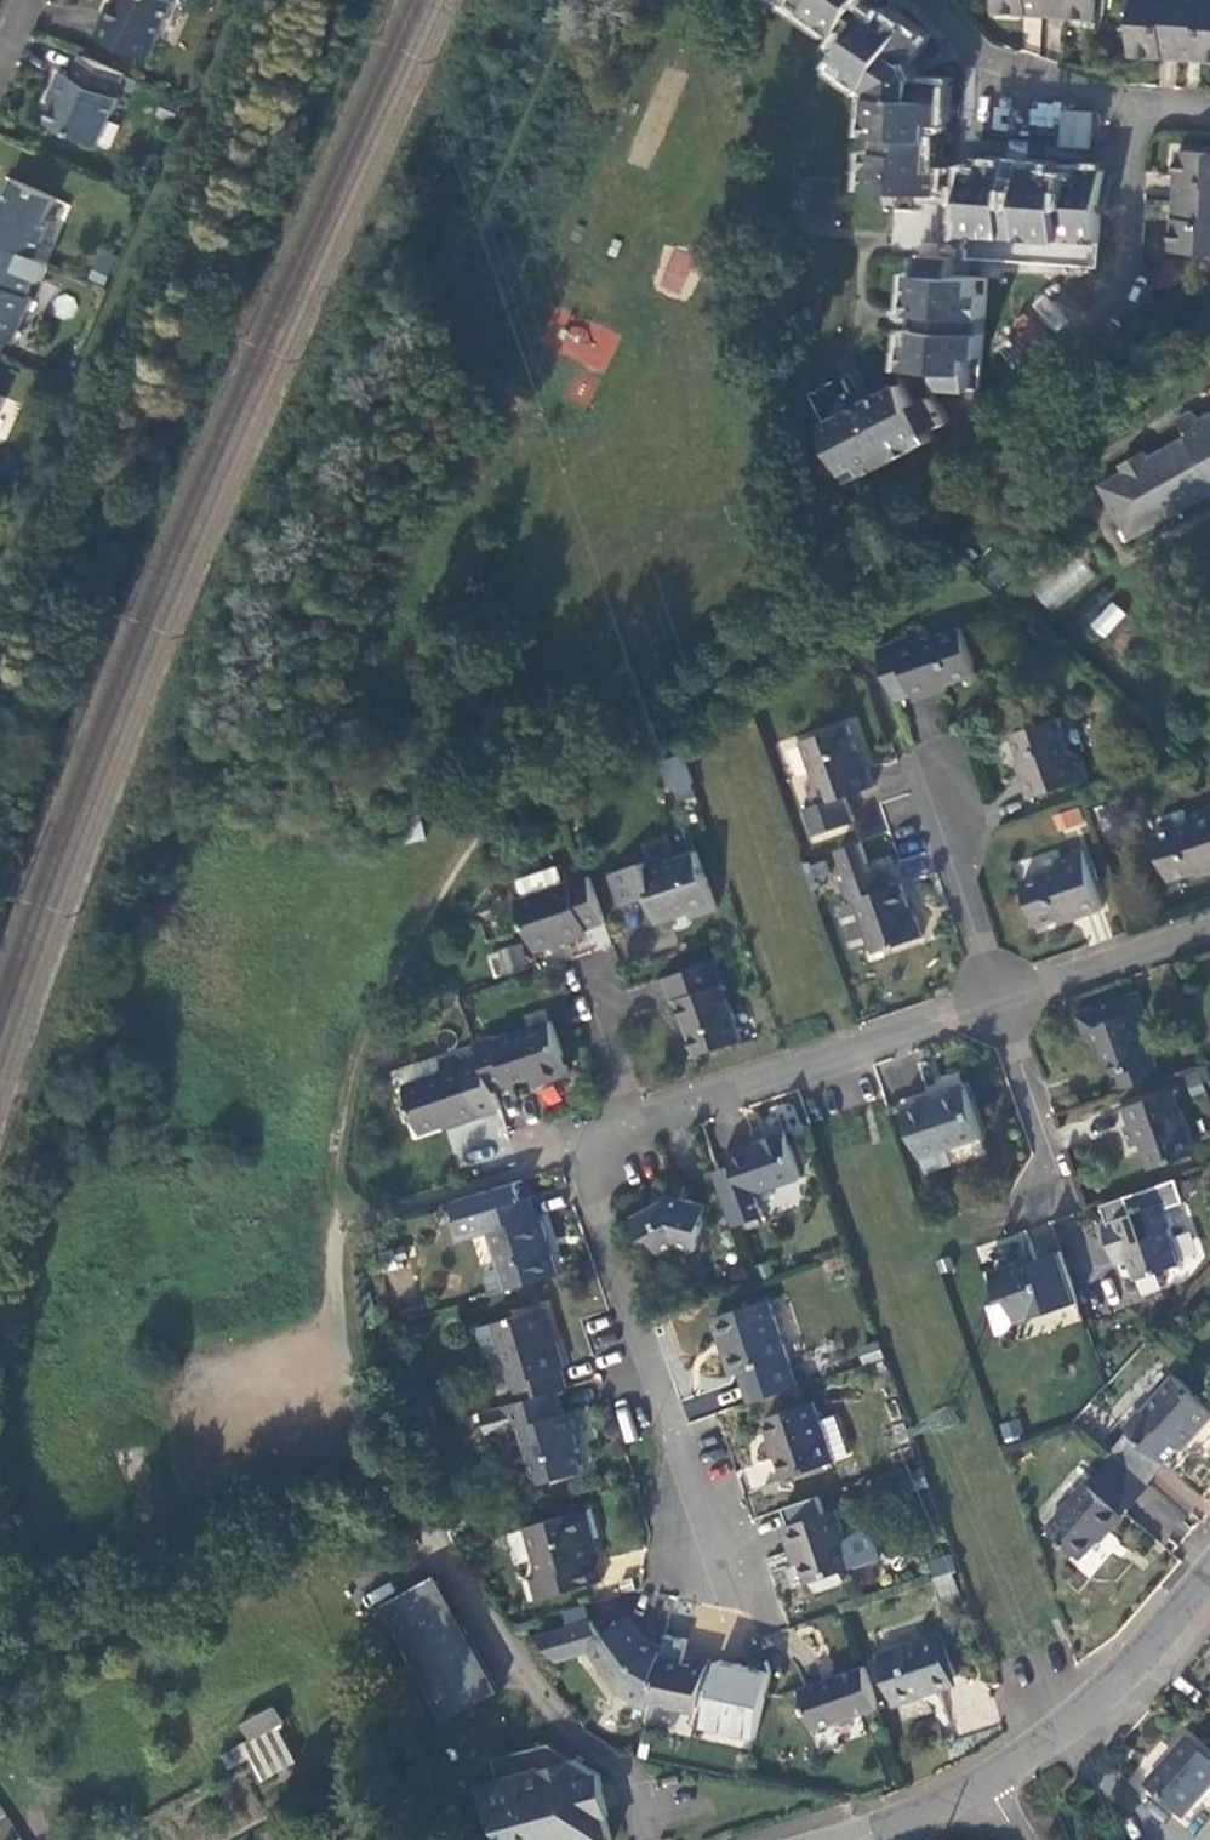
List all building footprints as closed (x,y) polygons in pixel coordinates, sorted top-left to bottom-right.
[(149,60),(175,1),(172,0),(120,0),(113,16),(106,13),(96,36),(149,60)] [(938,173),(930,173),(934,122),(942,123),(945,84),(914,81),(913,78),(907,66),(904,61),(920,37),(901,24),(888,15),(884,21),(857,4),(859,0),(786,0),(809,15),(840,36),(844,30),(859,39),(840,70),(865,86),(874,92),(870,139),(879,141),(878,157),(869,156),(866,190),(882,191),(893,193),(894,196),(892,209),(895,209),(897,209),(899,193),(936,195),(938,173)] [(1044,15),(1045,0),(996,0),(995,11),(1021,13),(1044,15)] [(1044,15),(1069,16),(1093,18),(1095,0),(1045,0),(1044,15)] [(1184,59),(1187,0),(1134,0),(1130,55),(1157,57),(1184,59)] [(1184,59),(1203,60),(1209,61),(1209,0),(1187,0),(1184,59)] [(96,143),(107,117),(113,115),(121,98),(116,96),(126,74),(82,55),(72,77),(61,72),(50,97),(54,109),(48,122),(96,143)] [(1060,109),(1057,146),(1088,148),(1091,111),(1060,109)] [(1175,198),(1209,201),(1209,154),(1178,152),(1175,198)] [(968,231),(1025,236),(1098,242),(1101,194),(1102,172),(1081,170),(1080,180),(1049,177),(1049,167),(1027,165),(1017,164),(1011,164),(988,163),(987,170),(973,169),(972,176),(971,199),(968,231)] [(936,195),(971,199),(972,176),(938,173),(936,195)] [(37,257),(52,223),(47,220),(57,198),(14,180),(1,211),(8,213),(4,222),(0,230),(0,240),(37,257)] [(1175,198),(1171,252),(1209,255),(1209,201),(1175,198)] [(37,257),(0,240),(0,337),(9,341),(21,315),(23,311),(28,312),(34,298),(28,296),(37,276),(44,279),(51,262),(37,257)] [(681,295),(694,254),(673,247),(659,288),(681,295)] [(94,277),(107,283),(119,256),(106,250),(94,277)] [(976,355),(983,355),(987,294),(979,294),(981,277),(951,276),(953,257),(927,256),(925,274),(917,274),(916,309),(913,309),(912,318),(911,330),(914,330),(912,366),(946,369),(945,386),(964,389),(973,389),(976,355)] [(558,349),(602,372),(620,337),(575,315),(558,349)] [(912,366),(903,376),(906,382),(918,403),(934,397),(936,401),(943,390),(945,386),(946,369),(912,366)] [(588,406),(599,381),(580,373),(569,398),(588,406)] [(856,408),(824,425),(853,480),(935,438),(931,430),(946,423),(944,418),(936,401),(934,397),(918,403),(906,382),(874,398),(856,408)] [(852,400),(856,408),(874,398),(870,390),(863,394),(852,400)] [(1194,411),(1179,420),(1184,431),(1205,419),(1194,411)] [(1205,419),(1184,431),(1187,437),(1150,458),(1147,453),(1123,466),(1126,473),(1101,486),(1132,541),(1209,497),(1209,416),(1205,419)] [(1032,590),(1051,612),(1094,576),(1075,554),(1032,590)] [(1088,626),(1104,639),(1125,613),(1110,600),(1088,626)] [(977,671),(960,624),(928,635),(919,630),(896,638),(897,639),(880,645),(897,697),(914,691),(916,696),(938,689),(936,684),(951,679),(977,671)] [(1029,798),(1090,776),(1083,756),(1071,749),(1059,716),(1013,732),(1019,750),(1026,770),(1021,772),(1029,798)] [(850,724),(804,740),(815,773),(809,784),(816,804),(805,808),(813,835),(856,821),(847,794),(875,784),(868,763),(864,764),(857,744),(850,724)] [(692,775),(672,782),(681,810),(702,803),(692,775)] [(1194,809),(1187,821),(1157,831),(1171,878),(1198,869),(1209,865),(1209,804),(1194,809)] [(1056,831),(1084,823),(1078,806),(1051,814),(1056,831)] [(872,869),(862,840),(839,848),(849,877),(843,879),(851,902),(858,900),(860,908),(872,944),(875,952),(924,935),(918,914),(914,916),(908,899),(903,882),(892,885),(886,865),(872,869)] [(1104,907),(1083,848),(1062,855),(1056,867),(1024,878),(1041,923),(1060,917),(1079,911),(1080,915),(1104,907)] [(646,861),(611,873),(622,904),(648,896),(653,910),(657,922),(689,912),(691,917),(717,908),(696,849),(648,866),(646,861)] [(590,928),(606,923),(590,875),(565,883),(559,865),(519,878),(524,896),(519,898),(534,944),(553,937),(565,934),(577,937),(587,934),(590,928)] [(872,944),(860,908),(842,914),(854,950),(872,944)] [(522,945),(488,951),(492,976),(526,970),(522,945)] [(698,1055),(744,1039),(717,960),(666,977),(675,1003),(680,1002),(698,1055)] [(1113,1051),(1125,1087),(1162,1074),(1143,1015),(1148,1014),(1141,992),(1096,1007),(1101,1021),(1094,1023),(1099,1038),(1101,1045),(1107,1049),(1113,1051)] [(501,1034),(479,1042),(482,1053),(495,1090),(526,1080),(539,1076),(542,1084),(571,1074),(552,1019),(502,1037),(501,1034)] [(477,1119),(502,1111),(495,1090),(482,1053),(465,1059),(463,1054),(444,1061),(447,1069),(406,1084),(423,1134),(464,1119),(465,1123),(477,1119)] [(1189,1095),(1205,1091),(1198,1067),(1183,1072),(1189,1095)] [(985,1135),(969,1087),(948,1094),(935,1098),(934,1093),(907,1102),(925,1156),(985,1135)] [(1199,1152),(1178,1089),(1127,1107),(1133,1124),(1126,1126),(1130,1137),(1133,1146),(1143,1142),(1152,1168),(1199,1152)] [(758,1193),(804,1178),(788,1132),(765,1139),(766,1142),(750,1147),(732,1153),(736,1165),(717,1171),(735,1226),(766,1216),(758,1193)] [(491,1232),(508,1287),(558,1273),(547,1239),(552,1237),(548,1227),(545,1214),(538,1216),(533,1197),(532,1195),(523,1198),(517,1179),(457,1197),(463,1216),(456,1218),(456,1221),(462,1240),(491,1232)] [(698,1251),(710,1205),(675,1195),(663,1202),(638,1216),(648,1238),(657,1241),(664,1254),(679,1246),(698,1251)] [(1144,1209),(1105,1222),(1112,1243),(1127,1239),(1132,1257),(1139,1278),(1186,1263),(1174,1227),(1177,1222),(1170,1201),(1144,1209)] [(1118,1262),(1132,1257),(1127,1239),(1112,1243),(1118,1262)] [(1055,1309),(1078,1301),(1059,1245),(1029,1254),(993,1266),(1004,1300),(992,1304),(1002,1332),(1008,1330),(1013,1331),(1019,1317),(1054,1306),(1055,1309)] [(771,1299),(716,1318),(725,1343),(732,1340),(743,1373),(744,1373),(754,1401),(801,1385),(791,1357),(771,1299)] [(517,1382),(521,1399),(559,1388),(567,1386),(562,1369),(565,1368),(560,1353),(558,1344),(553,1345),(543,1310),(497,1323),(504,1350),(514,1383),(517,1382)] [(504,1350),(497,1323),(479,1329),(487,1354),(504,1350)] [(736,1376),(743,1373),(732,1340),(725,1343),(729,1357),(736,1376)] [(1169,1463),(1184,1446),(1199,1429),(1206,1428),(1209,1424),(1209,1403),(1177,1375),(1147,1411),(1144,1408),(1128,1428),(1131,1431),(1169,1463)] [(566,1414),(559,1388),(521,1399),(502,1404),(484,1409),(492,1437),(510,1432),(524,1428),(541,1484),(587,1471),(577,1435),(588,1432),(584,1420),(581,1410),(566,1414)] [(789,1478),(854,1456),(841,1417),(824,1422),(817,1402),(769,1418),(778,1445),(789,1478)] [(1017,1419),(999,1423),(1003,1442),(1022,1437),(1017,1419)] [(1131,1431),(1113,1453),(1115,1455),(1150,1485),(1169,1463),(1131,1431)] [(1126,1513),(1150,1485),(1115,1455),(1090,1483),(1126,1513)] [(1126,1513),(1090,1483),(1051,1530),(1086,1560),(1100,1544),(1111,1531),(1113,1533),(1129,1515),(1126,1513)] [(595,1509),(577,1515),(585,1542),(593,1539),(603,1536),(599,1524),(595,1509)] [(839,1510),(788,1528),(796,1550),(804,1547),(816,1581),(858,1566),(881,1559),(870,1525),(847,1533),(839,1510)] [(541,1600),(606,1582),(593,1539),(585,1542),(577,1515),(529,1528),(544,1578),(536,1580),(541,1600)] [(437,1575),(383,1604),(448,1720),(501,1690),(437,1575)] [(624,1692),(649,1710),(651,1702),(663,1645),(647,1635),(642,1627),(635,1615),(613,1630),(604,1620),(541,1637),(558,1661),(593,1652),(624,1692)] [(945,1633),(883,1653),(900,1704),(924,1696),(922,1689),(937,1684),(960,1676),(945,1633)] [(709,1704),(716,1673),(706,1670),(693,1668),(682,1665),(687,1641),(665,1637),(663,1645),(651,1702),(697,1713),(699,1702),(709,1704)] [(706,1670),(709,1659),(696,1656),(693,1668),(706,1670)] [(771,1670),(767,1659),(750,1665),(719,1659),(716,1673),(709,1704),(704,1725),(756,1736),(771,1670)] [(819,1731),(880,1710),(865,1667),(837,1677),(804,1689),(819,1731)] [(273,1703),(242,1720),(253,1739),(277,1725),(283,1721),(273,1703)] [(277,1725),(253,1739),(224,1755),(232,1769),(252,1758),(265,1780),(299,1760),(277,1725)] [(1185,1740),(1164,1764),(1143,1788),(1180,1821),(1209,1787),(1209,1763),(1185,1740)] [(496,1757),(502,1779),(574,1759),(551,1743),(496,1757)] [(511,1839),(613,1839),(598,1787),(604,1785),(601,1775),(574,1759),(502,1779),(481,1785),(497,1814),(513,1809),(517,1822),(504,1826),(511,1839)]
